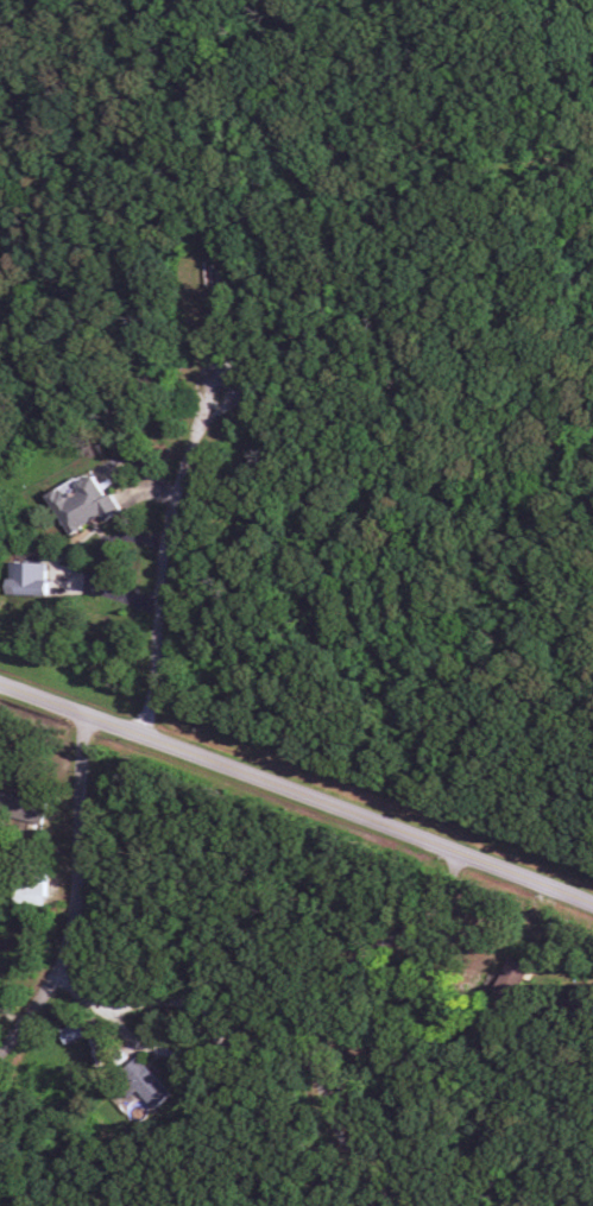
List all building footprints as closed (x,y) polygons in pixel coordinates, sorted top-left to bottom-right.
[(120,507),(110,489),(104,492),(90,467),(45,491),(67,530),(100,512),(103,517),(120,507)] [(39,818),(43,798),(30,796),(32,789),(13,786),(13,789),(0,787),(0,812),(39,818)] [(56,1027),(62,1040),(83,1031),(77,1018),(56,1027)] [(119,1068),(126,1075),(118,1084),(129,1094),(135,1087),(153,1105),(170,1088),(134,1053),(119,1068)]
